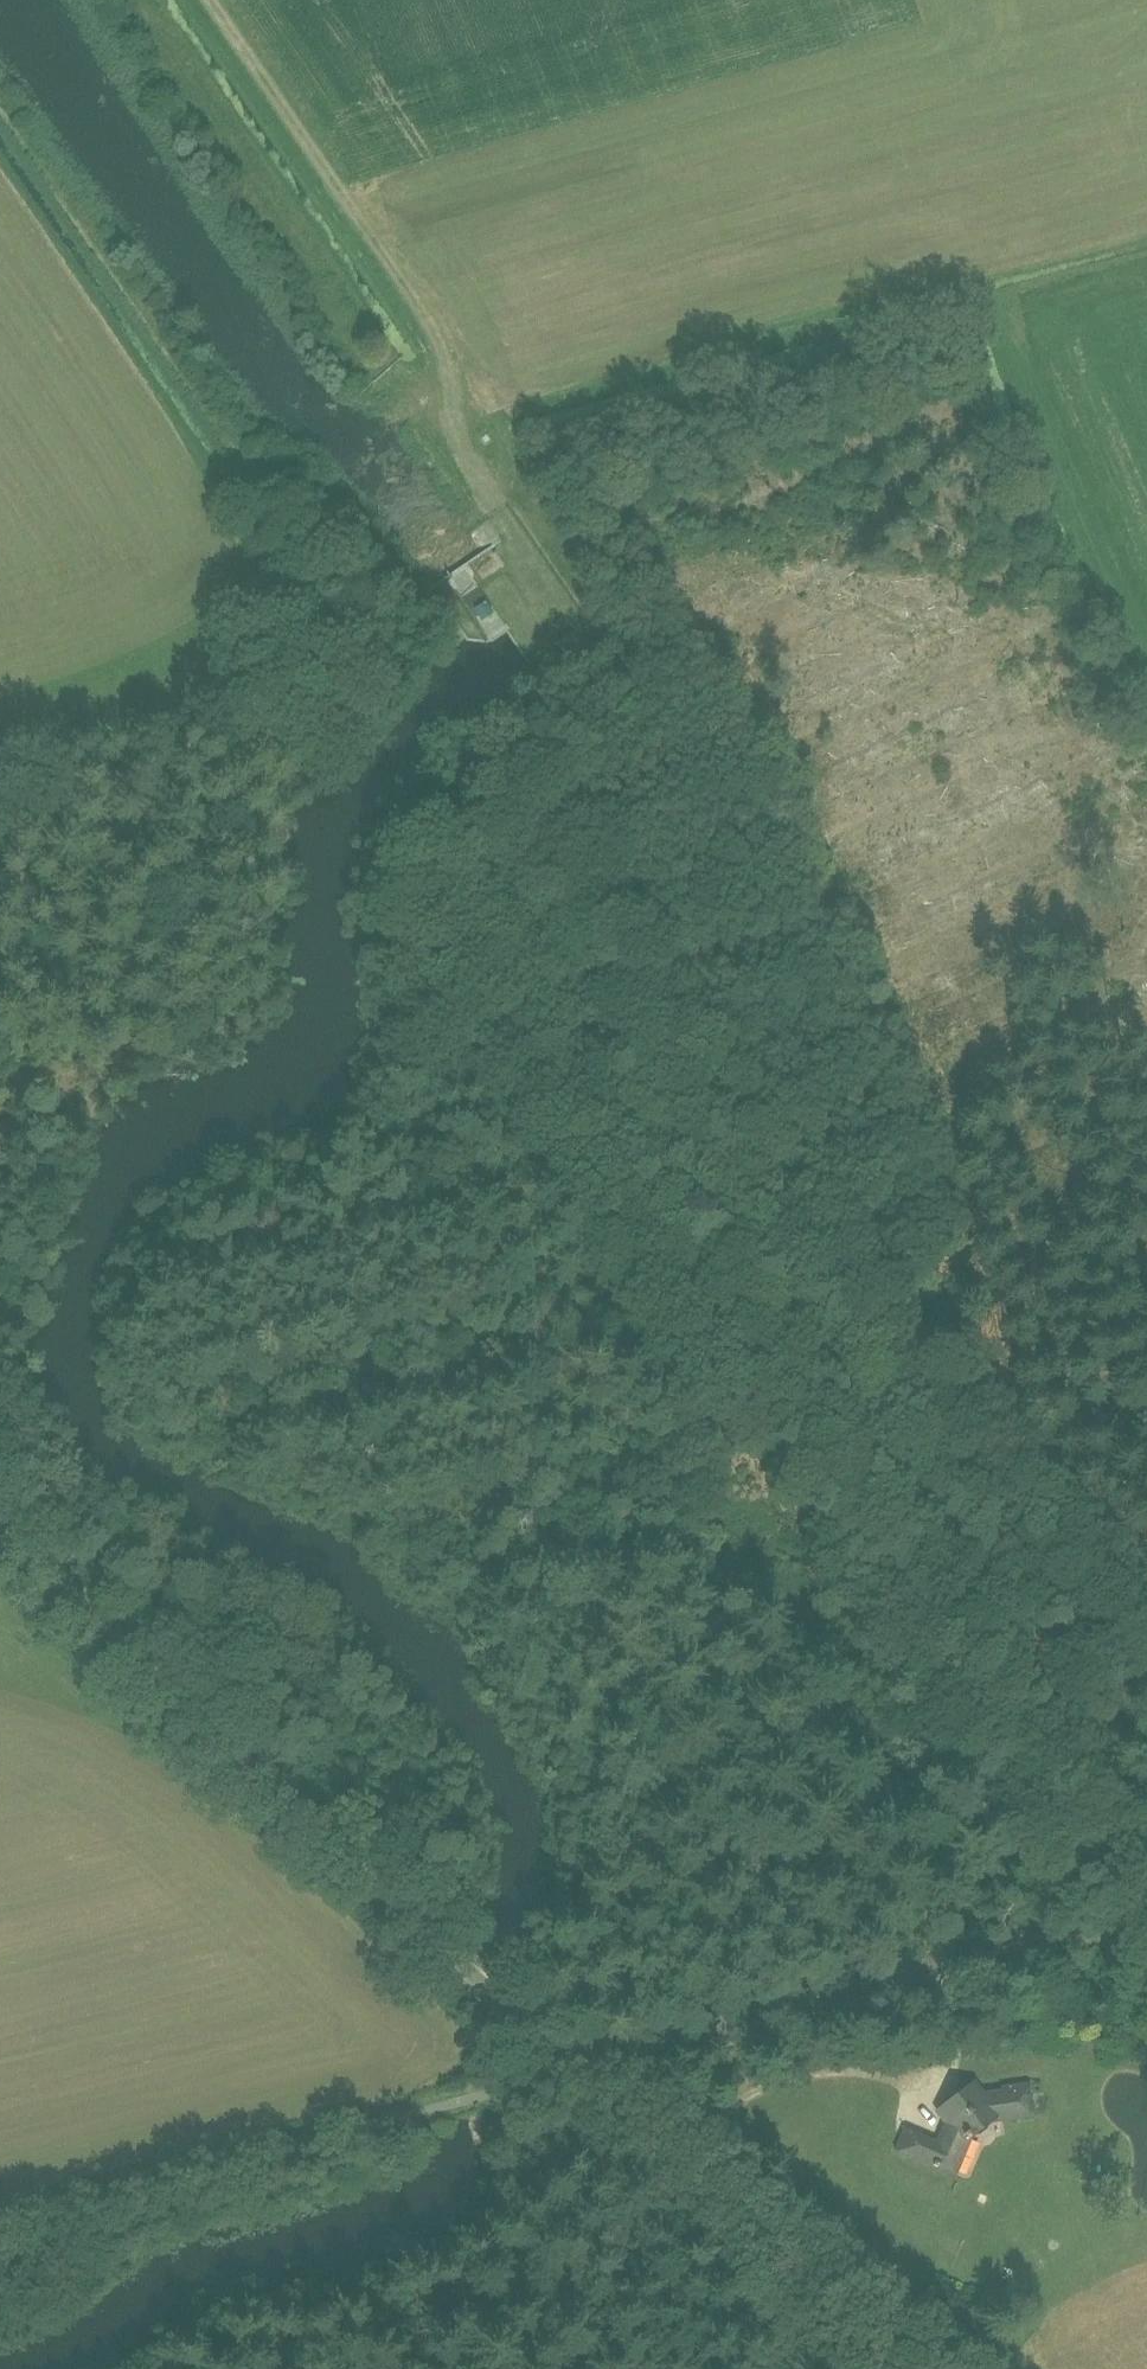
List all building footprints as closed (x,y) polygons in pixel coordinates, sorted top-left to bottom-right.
[(485,602),(474,609),(482,620),(493,613),(485,602)] [(1032,2113),(1026,2081),(1001,2085),(1002,2090),(984,2093),(981,2095),(972,2083),(939,2108),(948,2121),(945,2122),(937,2142),(903,2127),(894,2147),(953,2173),(968,2137),(992,2119),(1032,2113)]
